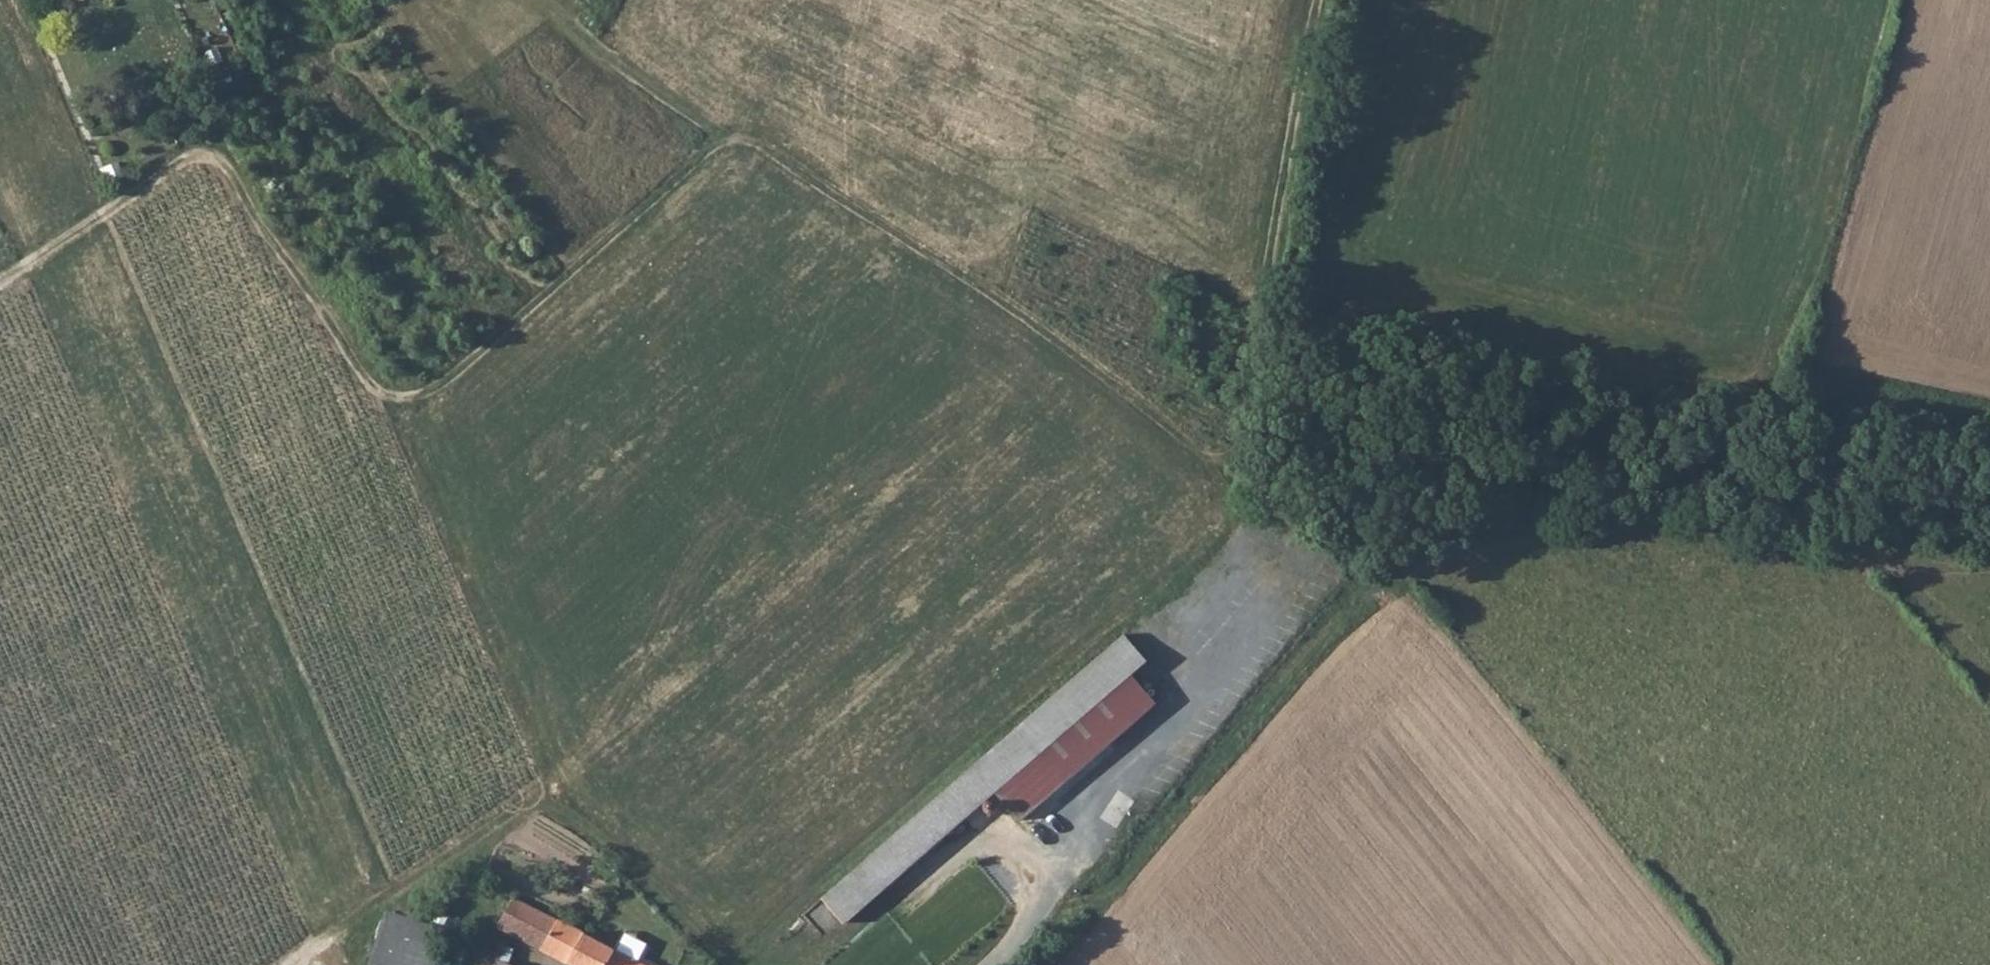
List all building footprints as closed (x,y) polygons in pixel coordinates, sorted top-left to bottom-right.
[(1124,635),(973,767),(1020,820),(1171,688),(1124,635)] [(973,767),(822,898),(844,923),(995,791),(973,767)] [(513,897),(497,926),(573,964),(646,964),(513,897)] [(444,928),(387,909),(369,964),(431,964),(444,928)] [(498,960),(500,953),(484,948),(479,964),(513,964),(498,960)]
